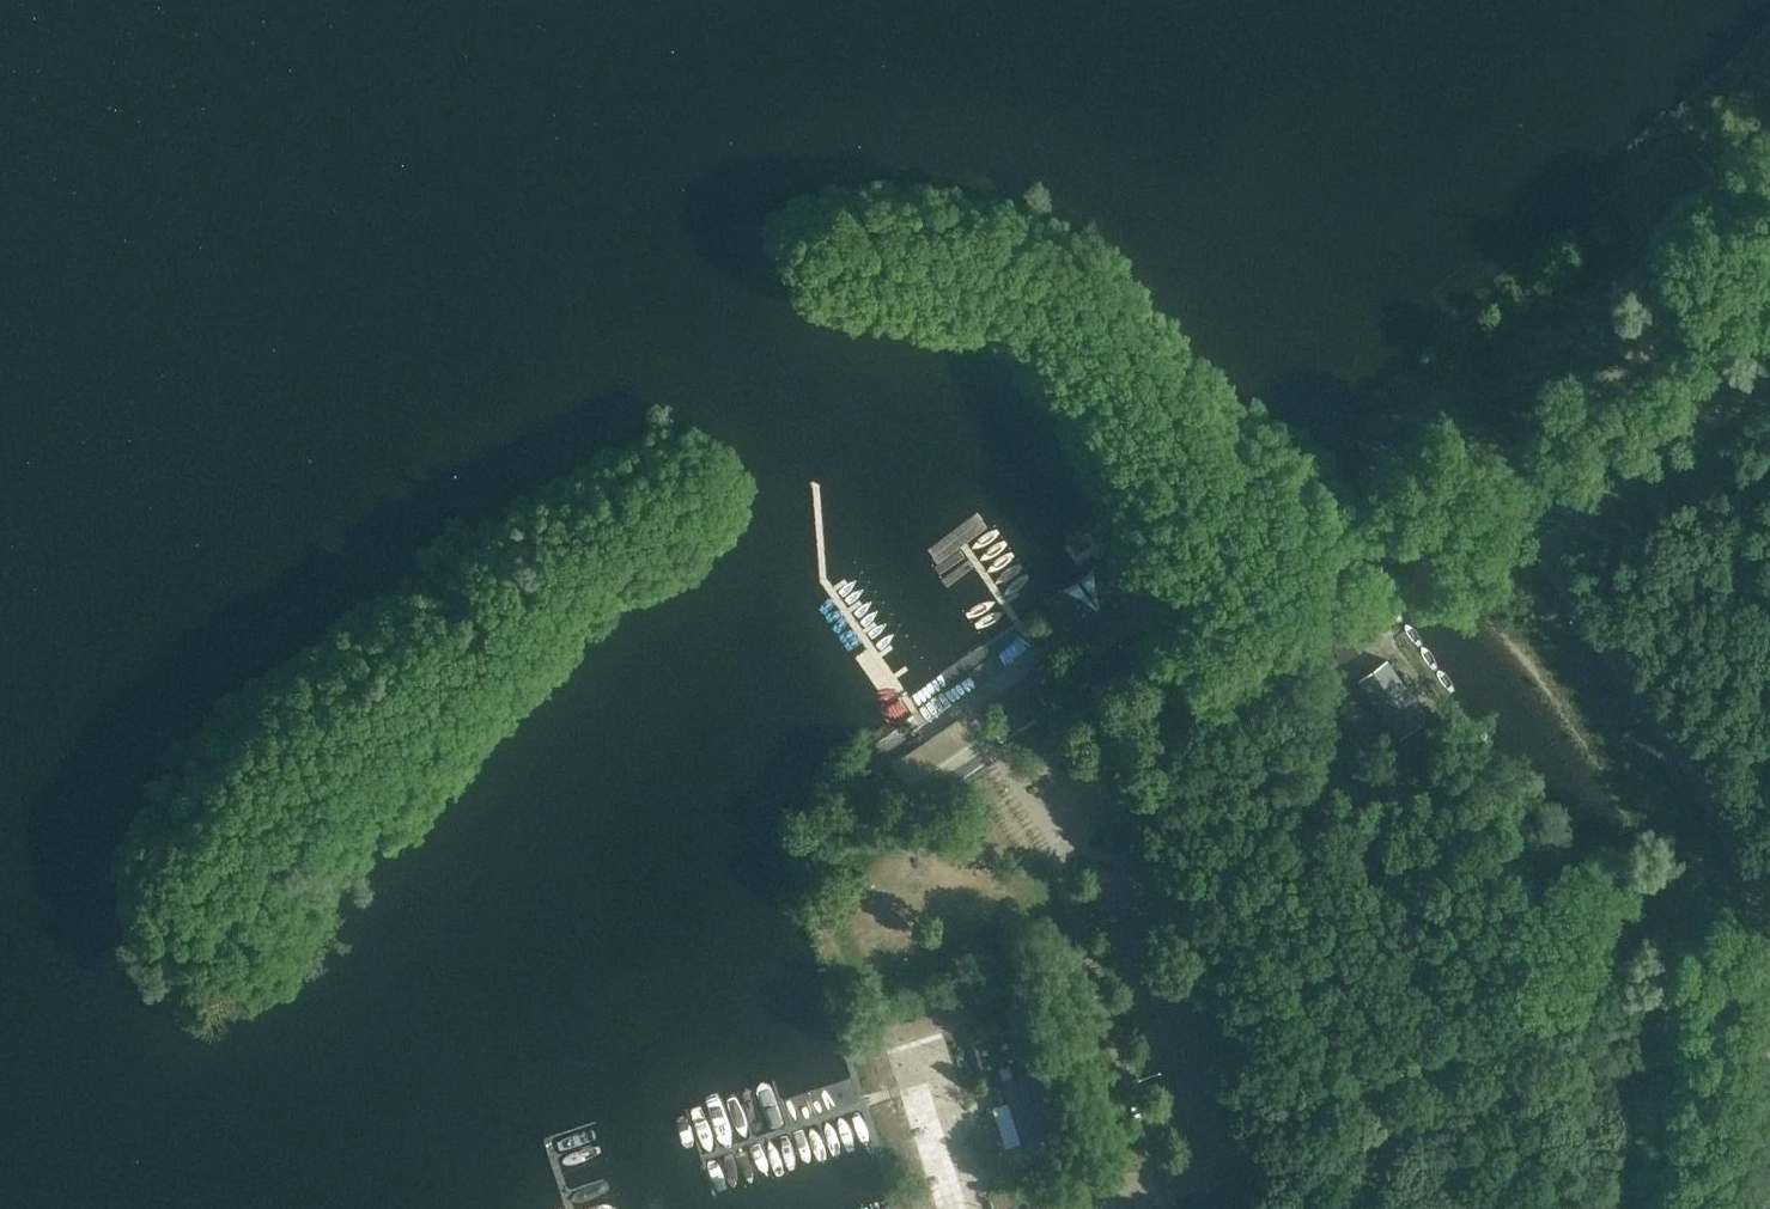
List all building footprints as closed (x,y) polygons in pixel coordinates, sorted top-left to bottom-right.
[(1381,629),(1336,566),(1289,599),(1334,662),(1381,629)] [(1098,677),(1190,613),(1164,576),(1072,639),(1098,677)] [(1421,706),(1395,670),(1387,659),(1381,663),(1368,672),(1360,678),(1400,735),(1427,715),(1425,713),(1421,706)] [(1064,1128),(1044,1067),(1034,1070),(1031,1060),(1028,1053),(1019,1025),(973,1040),(985,1076),(998,1083),(1003,1081),(1023,1142),(1064,1128)]
